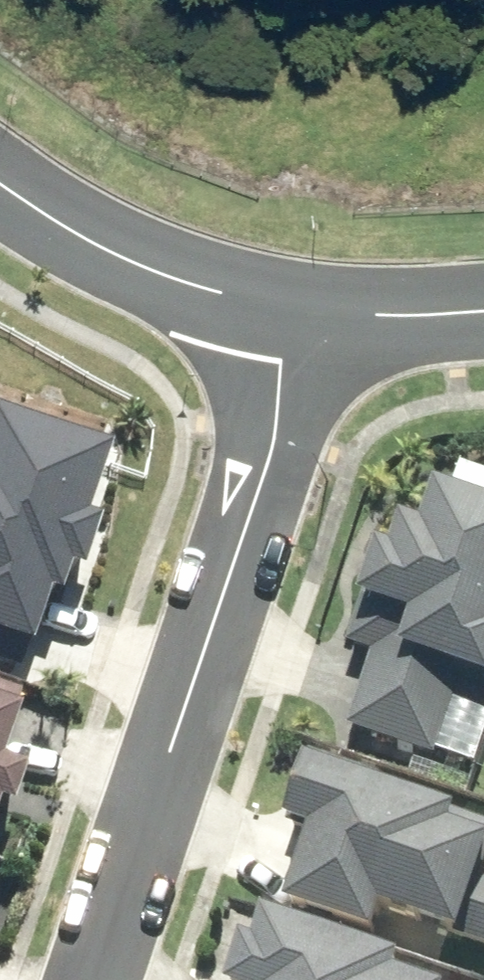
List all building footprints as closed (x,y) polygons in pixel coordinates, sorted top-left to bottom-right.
[(79,595),(97,533),(80,528),(101,458),(0,428),(0,650),(22,657),(38,604),(43,606),(49,586),(79,595)] [(437,496),(426,527),(408,521),(399,545),(389,542),(349,660),(374,669),(349,743),(476,787),(483,763),(483,512),(437,496)] [(17,701),(0,696),(0,760),(17,701)] [(315,759),(293,825),(318,833),(290,917),(376,946),(385,918),(483,952),(483,816),(315,759)] [(5,818),(16,780),(0,775),(0,817),(5,818)] [(259,923),(240,979),(409,979),(402,978),(404,972),(259,923)]
